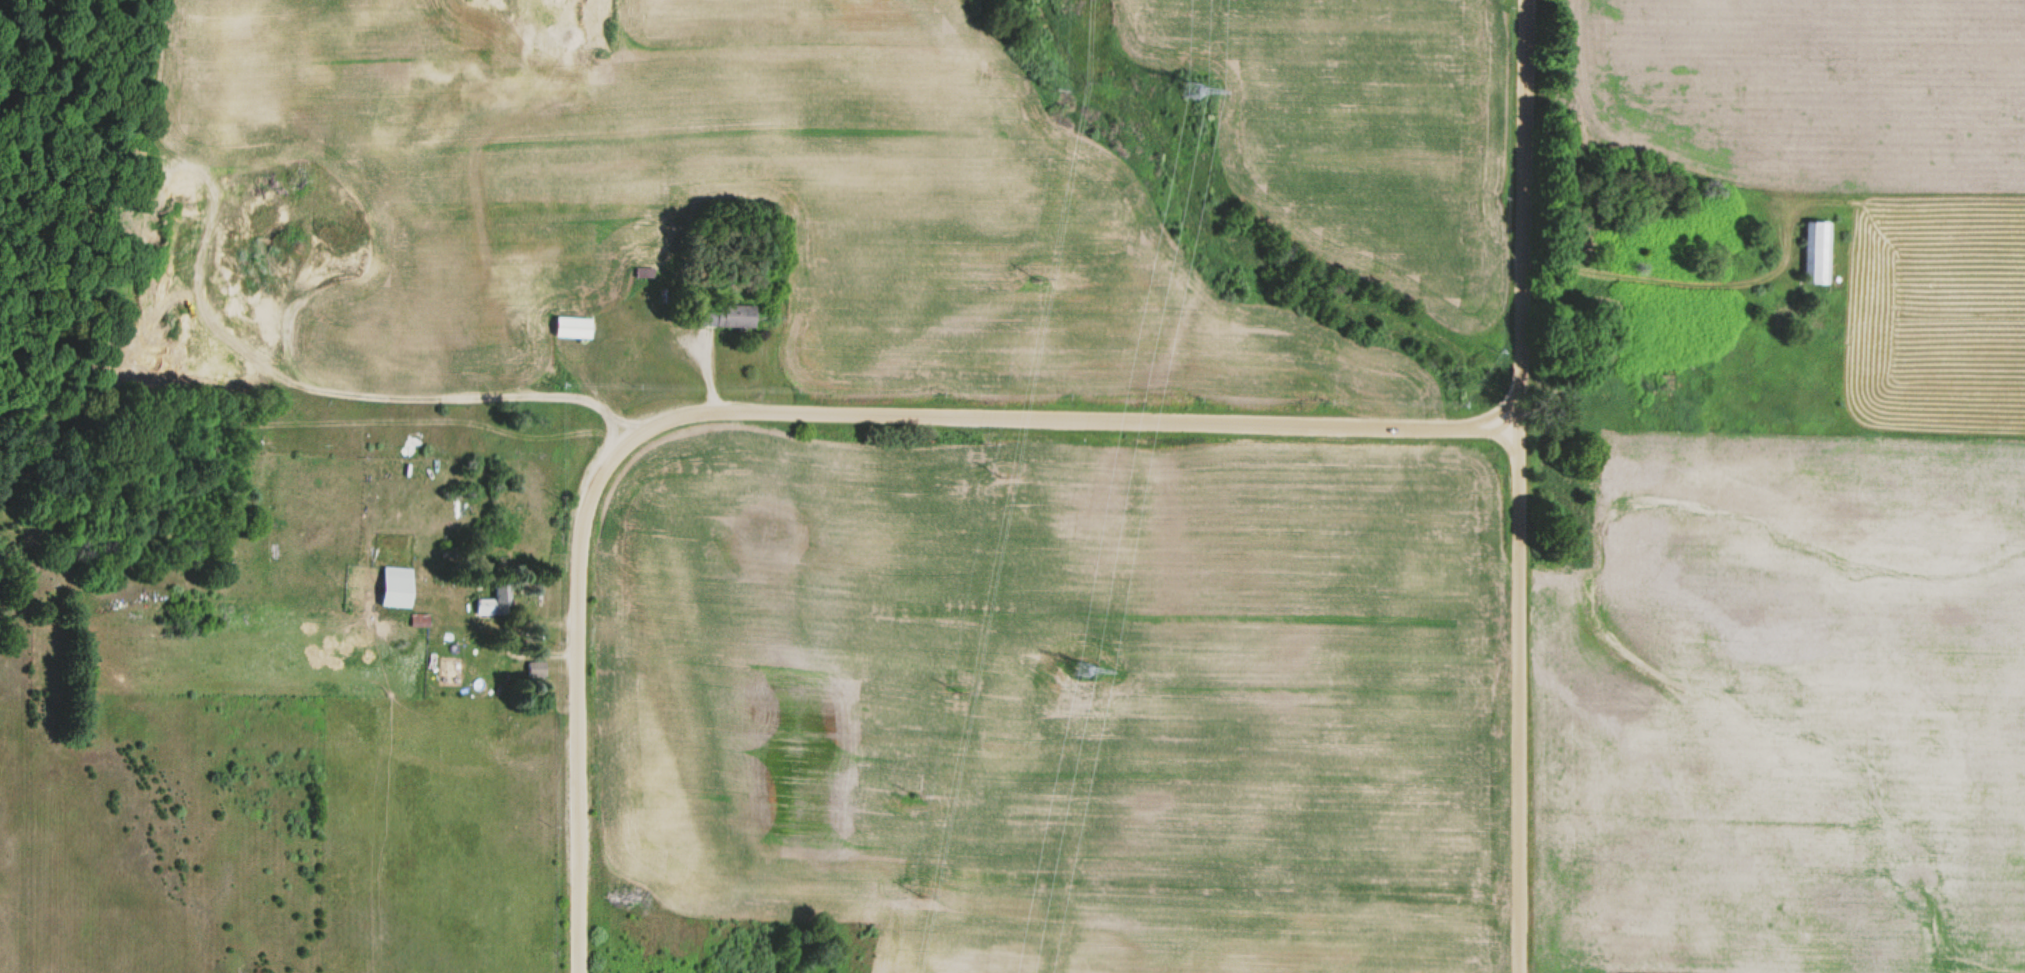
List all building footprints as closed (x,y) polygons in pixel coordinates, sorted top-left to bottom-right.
[(1831,223),(1805,223),(1805,285),(1831,285),(1831,223)] [(715,306),(715,328),(756,328),(756,306),(715,306)] [(593,319),(557,318),(557,339),(592,339),(593,319)] [(384,608),(413,609),(414,569),(385,568),(384,608)] [(508,617),(511,587),(494,585),(492,603),(485,602),(484,614),(508,617)] [(430,628),(430,616),(412,616),(412,628),(430,628)]
